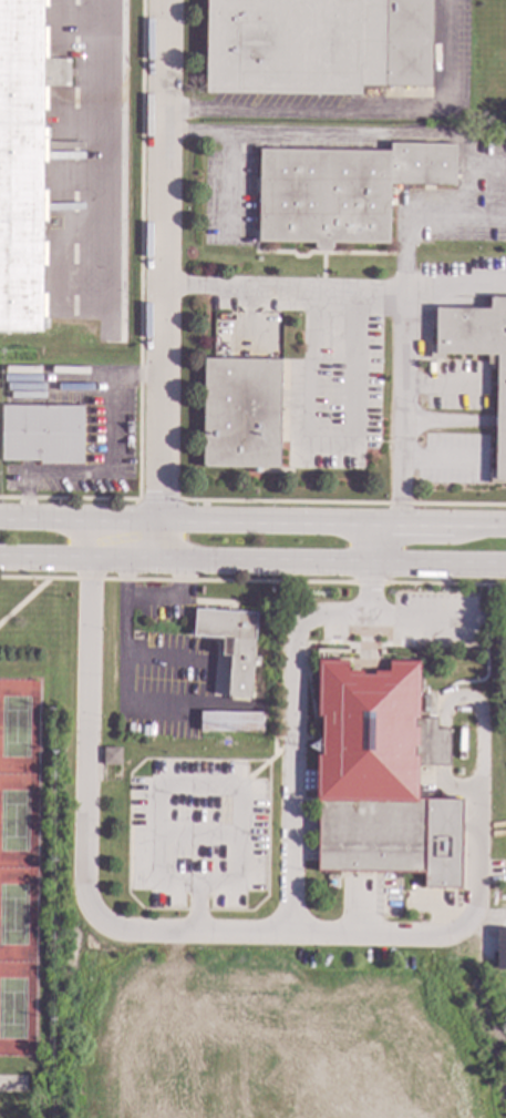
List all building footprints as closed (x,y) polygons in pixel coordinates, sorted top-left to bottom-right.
[(41,332),(0,332),(0,0),(43,0),(42,60),(69,60),(69,87),(42,87),(41,332)] [(205,93),(206,0),(431,0),(430,87),(360,85),(360,95),(205,93)] [(454,186),(389,185),(388,244),(332,244),(332,248),(328,251),(318,251),(313,248),(313,243),(257,242),(259,150),(389,152),(389,143),(455,144),(454,186)] [(488,297),(505,298),(505,480),(503,480),(503,485),(488,485),(488,470),(494,470),(495,365),(486,365),(486,355),(444,355),(444,359),(428,359),(430,345),(434,345),(434,308),(488,308),(488,297)] [(282,360),(282,382),(279,382),(278,468),(259,468),(259,474),(250,472),(250,468),(202,467),(203,359),(282,360)] [(82,465),(39,465),(39,461),(0,461),(1,406),(82,406),(82,465)] [(256,613),(250,699),(227,698),(229,657),(221,657),(223,639),(193,637),(194,609),(256,613)] [(416,719),(435,719),(435,729),(448,730),(447,765),(416,765),(415,799),(425,800),(424,873),(317,872),(318,802),(314,802),(316,755),(319,755),(320,716),(316,716),(317,661),(347,661),(347,672),(361,672),(361,675),(373,675),(373,672),(389,672),(389,662),(417,662),(416,719)] [(261,733),(199,732),(199,712),(261,713),(261,733)] [(496,931),(496,970),(505,970),(505,931),(496,931)]
